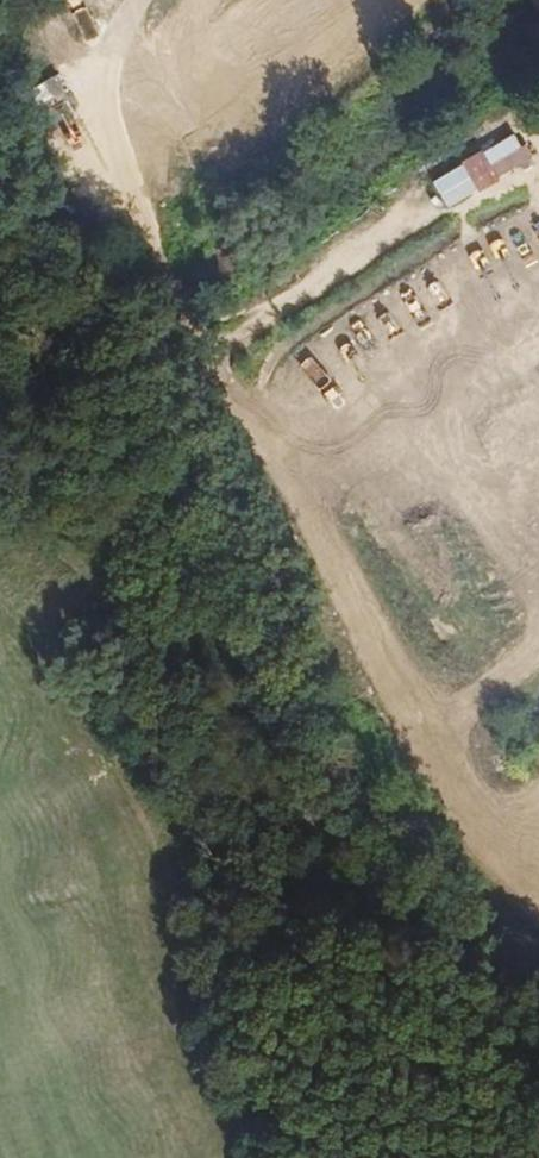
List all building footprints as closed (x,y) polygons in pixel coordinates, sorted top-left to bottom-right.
[(516,135),(427,176),(440,205),(529,164),(516,135)]
